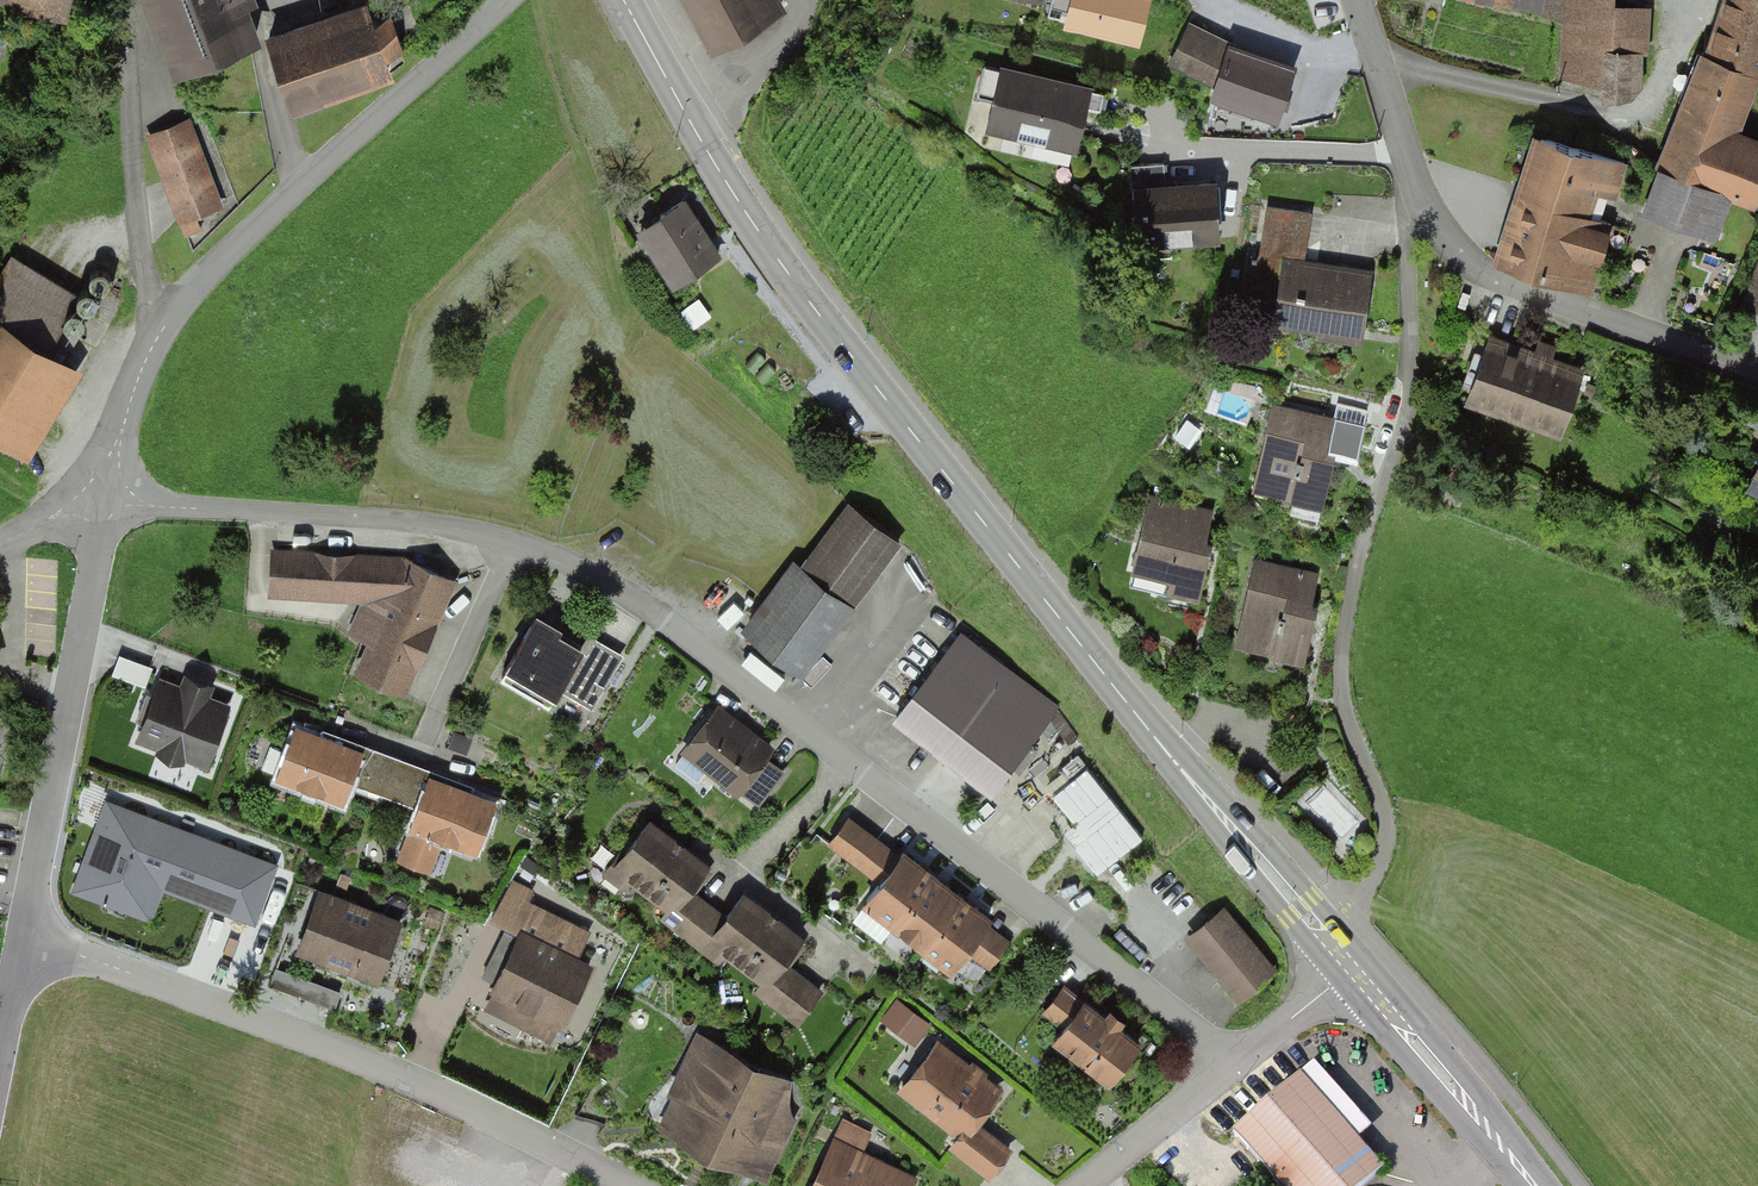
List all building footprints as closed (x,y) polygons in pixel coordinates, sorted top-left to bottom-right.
[(63,13),(65,0),(0,0),(0,3),(63,13)] [(172,72),(254,38),(238,0),(141,0),(172,72)] [(779,0),(683,0),(712,49),(783,6),(779,0)] [(1061,24),(1138,41),(1147,0),(1066,0),(1061,24)] [(1537,9),(1539,0),(1503,0),(1537,9)] [(1537,9),(1568,18),(1565,71),(1604,79),(1604,96),(1629,91),(1630,51),(1643,51),(1644,14),(1610,12),(1610,0),(1539,0),(1537,9)] [(1710,54),(1757,72),(1757,70),(1757,0),(1728,0),(1710,54)] [(360,10),(265,40),(288,112),(382,82),(360,10)] [(1227,47),(1182,26),(1166,61),(1211,82),(1227,47)] [(1290,65),(1227,47),(1212,97),(1275,115),(1290,65)] [(1704,52),(1660,168),(1666,171),(1716,189),(1754,203),(1757,194),(1757,144),(1733,135),(1757,72),(1710,54),(1704,52)] [(1086,85),(1002,69),(990,135),(1074,150),(1086,85)] [(224,204),(188,119),(143,138),(179,223),(224,204)] [(1540,136),(1522,195),(1581,214),(1589,191),(1614,196),(1624,163),(1540,136)] [(1716,189),(1666,171),(1651,211),(1702,229),(1716,189)] [(1215,179),(1133,188),(1140,251),(1221,242),(1215,179)] [(1581,214),(1522,195),(1500,265),(1589,293),(1611,224),(1581,214)] [(717,255),(681,198),(634,227),(671,284),(717,255)] [(1369,267),(1282,256),(1273,330),(1360,341),(1369,267)] [(1757,317),(1757,256),(1739,310),(1757,317)] [(23,465),(78,373),(0,327),(0,451),(23,465)] [(1579,370),(1486,338),(1462,405),(1555,438),(1579,370)] [(1270,405),(1245,500),(1314,517),(1338,422),(1270,405)] [(1748,479),(1757,485),(1757,460),(1748,479)] [(1147,497),(1129,584),(1192,597),(1209,510),(1147,497)] [(742,634),(798,677),(901,546),(845,502),(742,634)] [(380,553),(264,548),(262,598),(378,603),(380,553)] [(349,679),(407,702),(457,583),(399,559),(349,679)] [(1317,574),(1254,560),(1234,646),(1297,660),(1317,574)] [(533,619),(503,678),(557,706),(586,651),(533,619)] [(1055,707),(959,635),(895,719),(992,791),(1055,707)] [(622,656),(592,639),(586,651),(565,692),(594,709),(622,656)] [(230,700),(153,678),(133,745),(210,767),(230,700)] [(770,747),(714,705),(674,758),(730,800),(770,747)] [(496,806),(297,731),(278,782),(342,807),(351,783),(419,809),(399,861),(429,873),(440,842),(477,856),(496,806)] [(746,788),(763,801),(789,768),(773,755),(746,788)] [(1126,821),(1075,756),(1031,791),(1082,856),(1126,821)] [(274,869),(108,807),(75,892),(150,920),(161,890),(253,924),(274,869)] [(887,848),(847,818),(826,848),(865,878),(887,848)] [(705,864),(647,822),(610,872),(668,914),(705,864)] [(981,919),(898,858),(863,904),(946,966),(981,919)] [(495,922),(523,935),(487,1009),(554,1041),(588,970),(574,964),(587,935),(527,906),(533,893),(513,883),(495,922)] [(727,916),(687,888),(660,924),(700,953),(727,916)] [(394,916),(314,889),(292,952),(373,979),(394,916)] [(805,937),(742,894),(714,934),(776,978),(805,937)] [(1273,972),(1222,906),(1184,935),(1235,1001),(1273,972)] [(1011,942),(986,925),(966,955),(991,971),(1011,942)] [(823,991),(787,964),(762,998),(798,1025),(823,991)] [(916,1041),(933,1020),(901,993),(883,1015),(916,1041)] [(1140,1041),(1079,999),(1049,1044),(1109,1085),(1140,1041)] [(789,1078),(696,1035),(657,1119),(750,1162),(789,1078)] [(937,1037),(896,1089),(959,1138),(1000,1086),(937,1037)] [(1235,1134),(1276,1185),(1363,1185),(1379,1173),(1305,1079),(1235,1134)] [(808,1185),(879,1185),(891,1158),(832,1132),(808,1185)]
